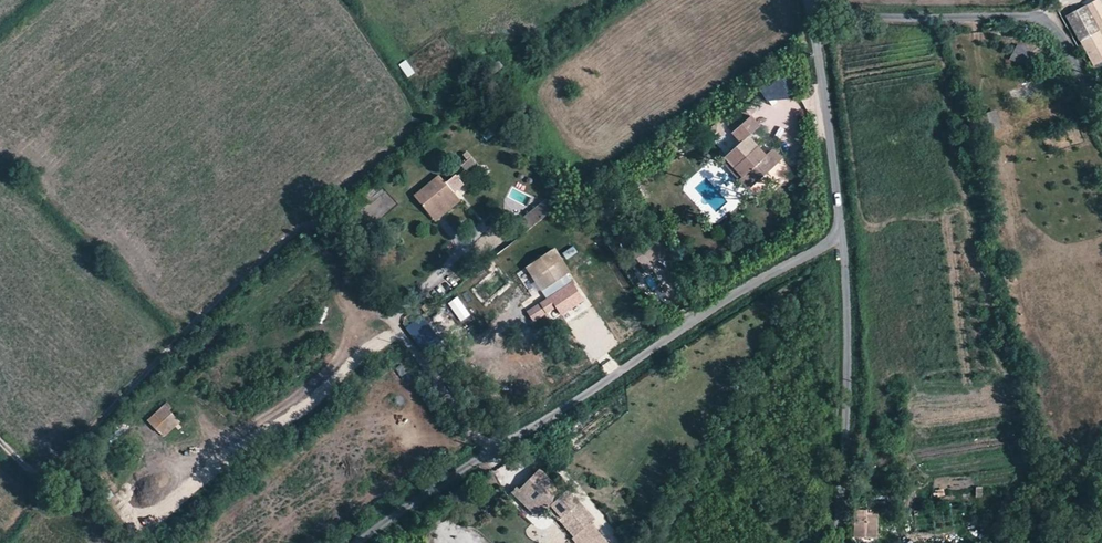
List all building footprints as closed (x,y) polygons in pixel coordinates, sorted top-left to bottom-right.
[(1094,65),(1101,61),(1101,5),(1099,0),(1095,0),(1081,7),(1066,16),(1094,65)] [(471,43),(486,39),(483,30),(469,35),(471,43)] [(1009,60),(1025,66),(1031,51),(1016,44),(1009,60)] [(406,78),(414,75),(407,60),(399,63),(406,78)] [(486,72),(491,77),(506,65),(501,60),(486,72)] [(781,79),(761,92),(767,102),(794,98),(781,79)] [(752,114),(732,131),(741,141),(730,150),(740,161),(735,166),(743,174),(740,177),(749,188),(785,157),(776,147),(767,154),(766,156),(758,147),(759,145),(750,134),(761,124),(752,114)] [(789,144),(796,143),(794,125),(787,126),(789,144)] [(673,141),(662,148),(669,157),(680,149),(673,141)] [(730,150),(721,157),(740,177),(743,174),(735,166),(740,161),(730,150)] [(414,196),(434,222),(445,214),(460,203),(440,177),(414,196)] [(450,185),(453,188),(460,183),(456,179),(450,185)] [(388,209),(396,205),(391,197),(384,200),(388,209)] [(563,203),(568,209),(574,204),(569,199),(563,203)] [(518,223),(526,233),(554,211),(546,200),(518,223)] [(445,246),(449,251),(453,247),(450,242),(445,246)] [(571,272),(555,248),(526,267),(534,279),(542,291),(567,275),(571,272)] [(572,282),(567,275),(542,291),(546,298),(572,282)] [(546,298),(526,311),(533,322),(556,307),(562,315),(584,301),(572,282),(546,298)] [(414,323),(407,328),(426,355),(432,350),(414,323)] [(426,355),(433,365),(439,360),(432,350),(426,355)] [(155,415),(162,422),(173,412),(165,404),(155,415)] [(149,421),(164,436),(181,420),(173,412),(162,422),(155,415),(149,421)] [(517,495),(542,519),(554,506),(556,507),(555,509),(555,511),(556,513),(558,514),(561,514),(563,513),(565,512),(567,514),(574,521),(568,527),(575,535),(593,519),(568,490),(564,492),(540,469),(531,479),(517,495)] [(931,499),(945,499),(945,489),(930,490),(931,499)] [(567,514),(561,520),(568,527),(574,521),(567,514)] [(580,542),(611,542),(592,524),(577,539),(580,542)] [(857,524),(855,541),(871,541),(872,525),(857,524)]
